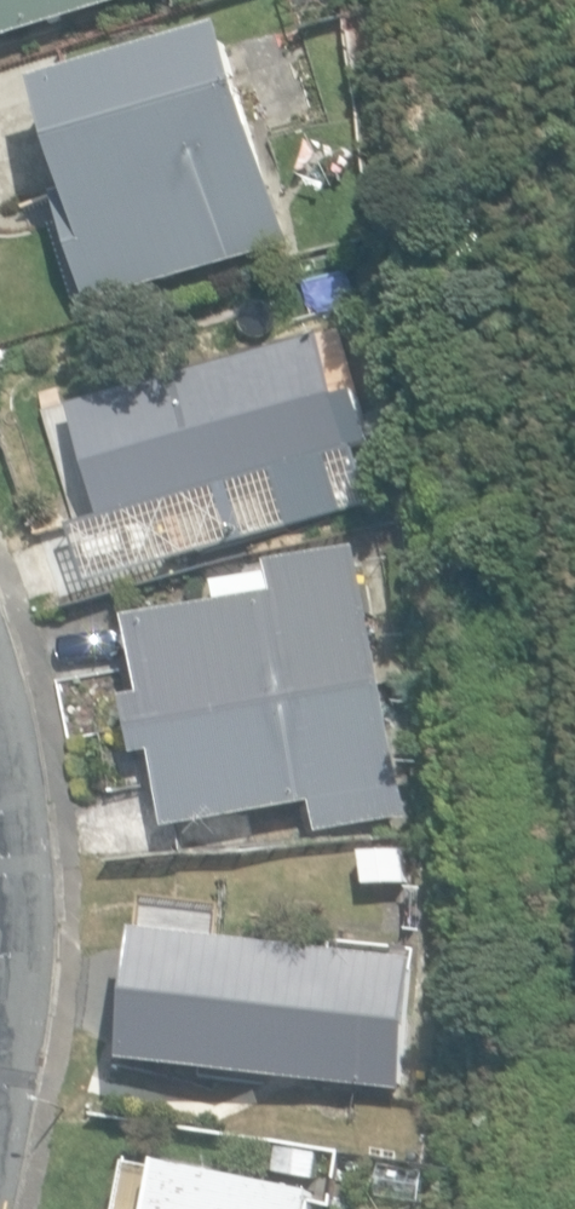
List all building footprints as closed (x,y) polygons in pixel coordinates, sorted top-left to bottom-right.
[(128,0),(0,0),(0,39),(128,0)] [(61,199),(91,302),(293,243),(232,32),(46,86),(77,194),(61,199)] [(157,512),(170,560),(370,504),(322,331),(70,402),(105,527),(157,512)] [(344,366),(350,392),(380,386),(374,359),(344,366)] [(387,682),(364,550),(275,565),(276,573),(218,583),(221,605),(132,621),(145,696),(130,698),(135,728),(387,682)] [(410,816),(387,682),(135,728),(140,757),(153,754),(166,829),(313,804),(318,832),(410,816)] [(367,855),(368,885),(410,883),(409,853),(367,855)] [(127,1061),(404,1090),(418,959),(140,930),(127,1061)] [(276,1176),(318,1183),(323,1156),(280,1149),(276,1176)] [(314,1192),(166,1163),(157,1208),(311,1208),(314,1192)] [(379,1197),(424,1204),(429,1172),(384,1165),(379,1197)]
